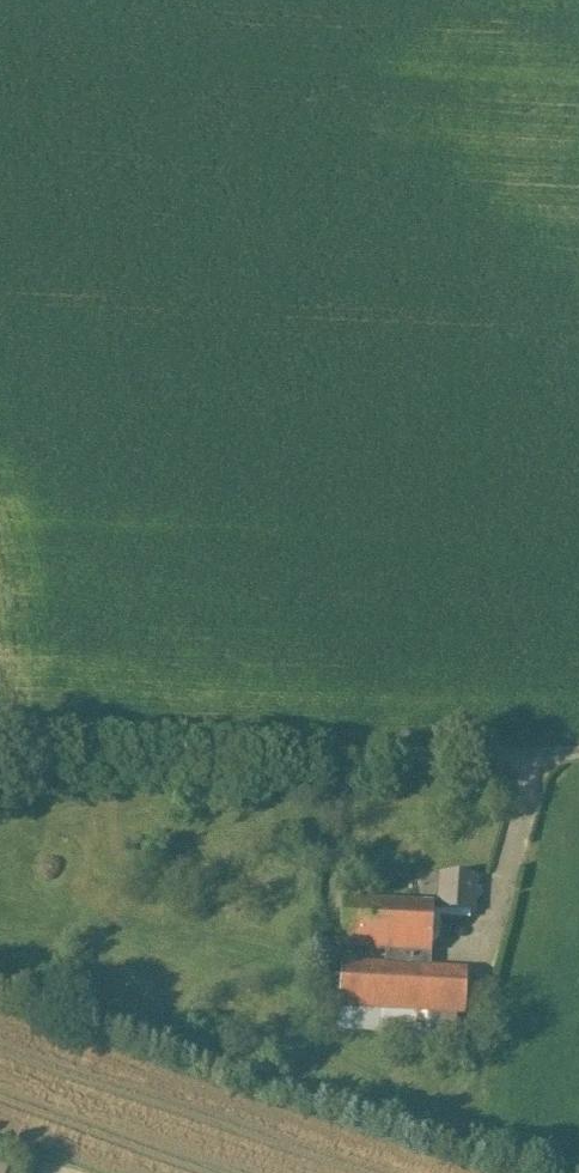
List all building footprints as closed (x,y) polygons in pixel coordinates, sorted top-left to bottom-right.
[(475,878),(442,877),(440,911),(472,913),(475,878)] [(342,949),(386,950),(431,955),(433,907),(344,901),(342,949)] [(430,970),(431,955),(386,950),(383,967),(340,964),(336,1010),(464,1015),(467,973),(430,970)]
